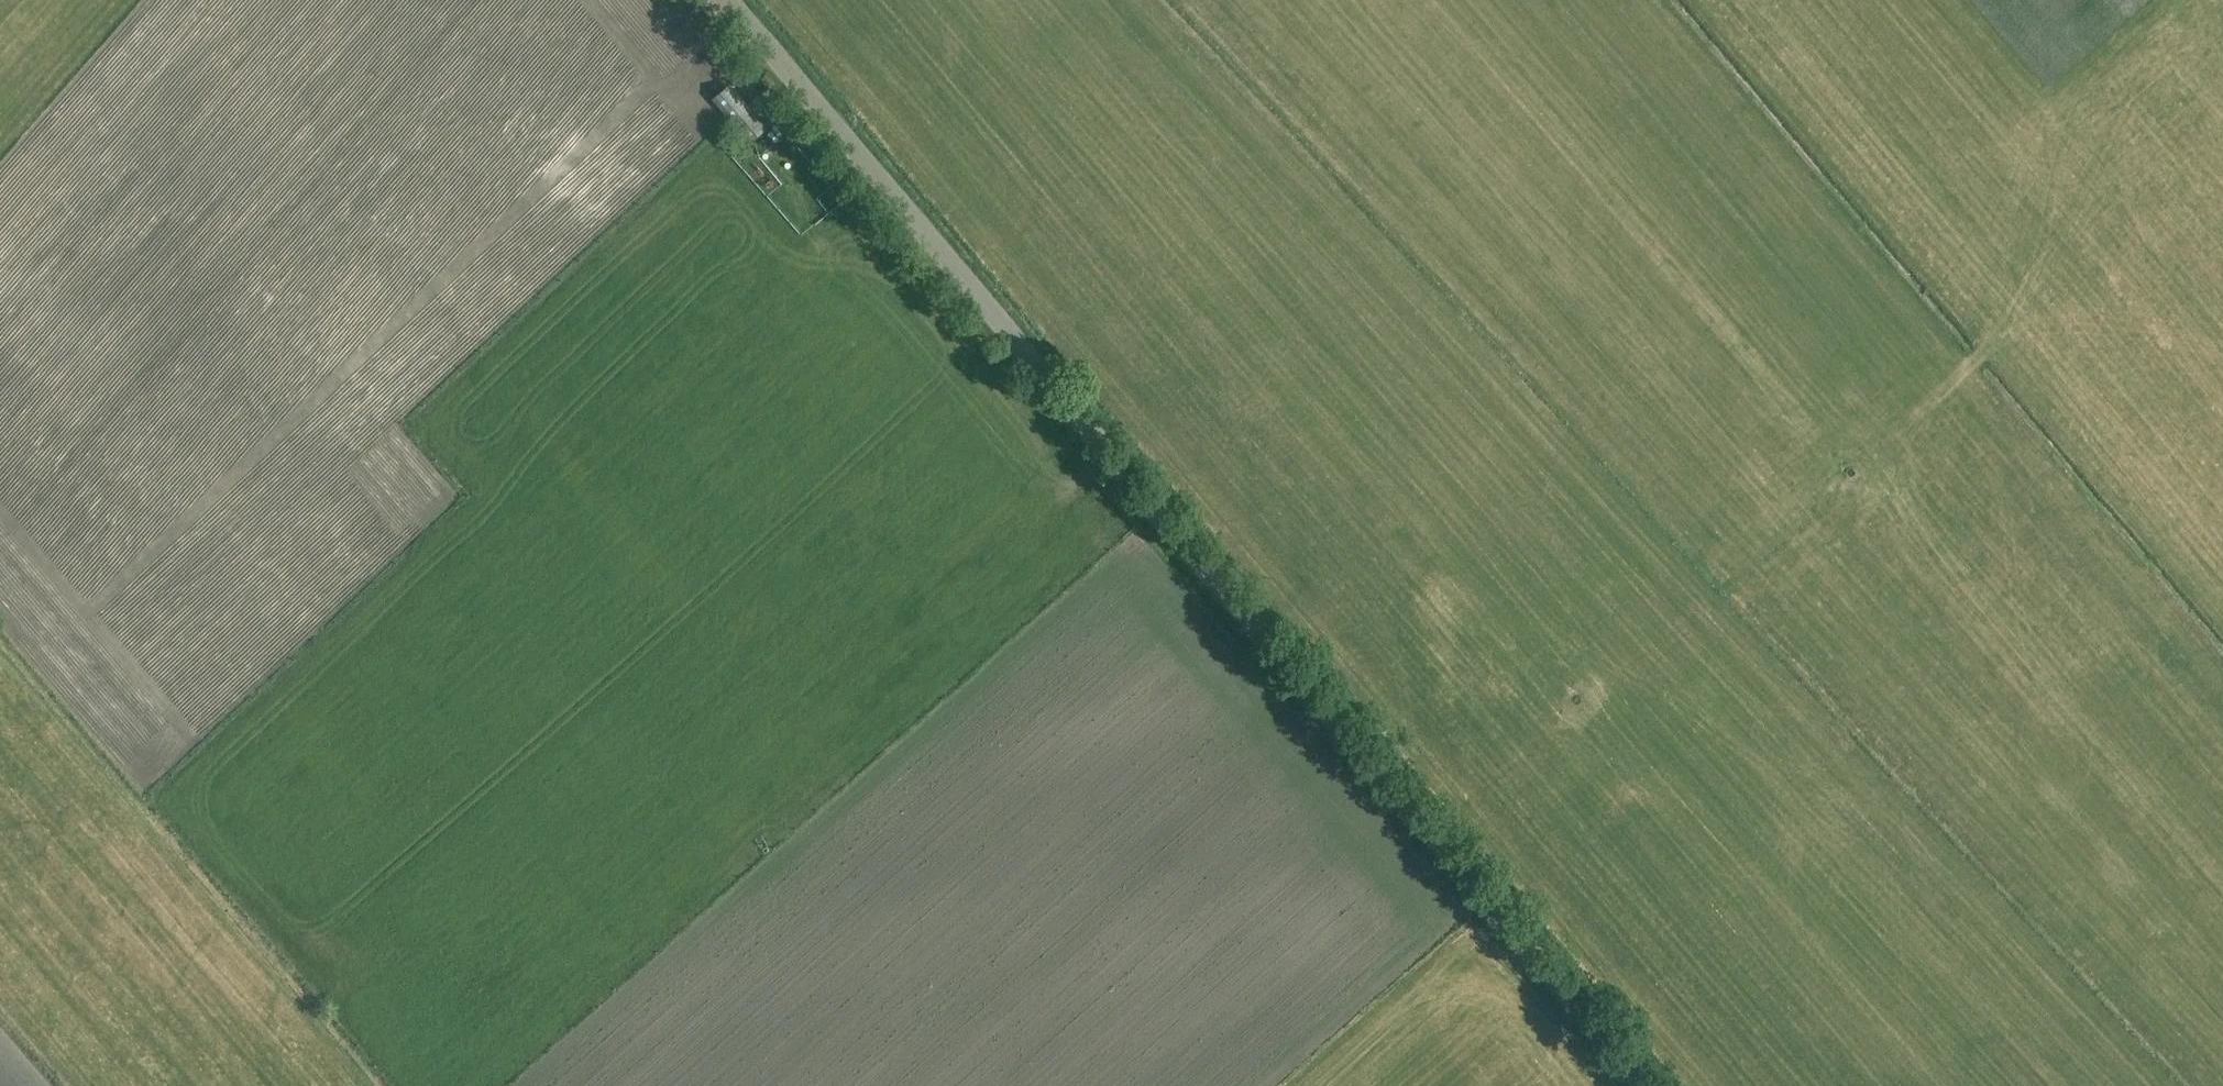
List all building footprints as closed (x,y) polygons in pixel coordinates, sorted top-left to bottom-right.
[(713,97),(750,142),(765,129),(729,85),(713,97)]
